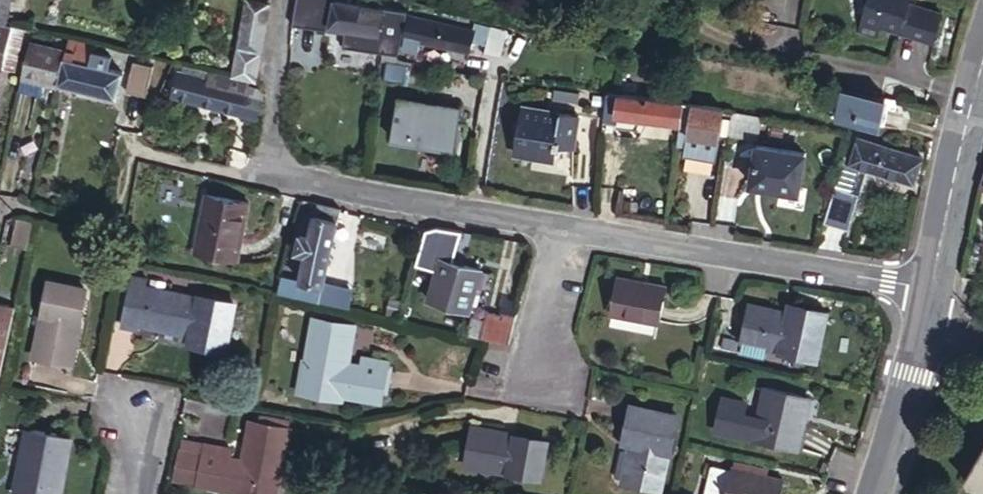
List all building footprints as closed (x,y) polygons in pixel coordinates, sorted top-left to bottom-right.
[(4,21),(11,23),(13,12),(7,11),(9,0),(0,0),(0,20),(4,21)] [(270,0),(247,0),(232,75),(255,80),(270,0)] [(332,0),(300,0),(298,9),(312,12),(311,22),(381,33),(396,36),(403,37),(407,13),(332,0)] [(852,32),(871,38),(874,26),(928,40),(937,11),(904,3),(905,0),(862,0),(852,32)] [(11,23),(4,21),(0,39),(0,63),(9,65),(18,25),(11,23)] [(403,56),(418,58),(420,46),(470,56),(472,44),(472,42),(488,45),(486,55),(502,58),(507,34),(459,24),(457,37),(409,28),(403,56)] [(396,36),(381,33),(378,48),(393,51),(396,36)] [(401,52),(403,37),(396,36),(393,51),(401,52)] [(94,47),(70,41),(66,53),(60,82),(117,95),(119,87),(121,79),(123,71),(108,67),(111,56),(93,52),(94,47)] [(60,82),(66,53),(31,45),(24,76),(29,78),(43,82),(60,86),(60,82)] [(408,59),(389,57),(387,75),(405,77),(408,59)] [(136,61),(130,81),(129,90),(128,93),(150,97),(157,66),(136,61)] [(260,94),(175,73),(171,93),(256,115),(260,95),(260,94)] [(40,93),(43,82),(29,78),(25,90),(40,93)] [(130,81),(121,79),(119,87),(129,90),(130,81)] [(891,98),(839,88),(834,118),(873,125),(876,107),(889,109),(891,98)] [(684,103),(607,90),(603,110),(621,113),(681,123),(682,119),(684,103)] [(466,109),(407,94),(398,133),(457,148),(462,125),(465,112),(466,109)] [(725,109),(684,103),(682,119),(690,121),(689,134),(690,135),(720,140),(725,109)] [(574,139),(579,113),(539,105),(539,106),(523,104),(515,150),(532,153),(532,151),(553,155),(555,142),(559,143),(560,136),(574,139)] [(621,113),(603,110),(602,121),(619,124),(621,113)] [(473,114),(465,112),(462,125),(469,127),(473,114)] [(761,118),(734,113),(730,136),(758,141),(761,118)] [(689,134),(690,121),(682,119),(681,123),(678,144),(688,146),(690,135),(689,134)] [(779,132),(776,148),(806,153),(808,137),(779,132)] [(688,146),(687,154),(716,159),(720,140),(690,135),(688,146)] [(857,142),(851,158),(850,165),(843,162),(825,225),(850,232),(861,197),(854,195),(861,169),(869,172),(917,186),(924,162),(857,142)] [(806,153),(776,148),(757,145),(752,177),(780,182),(779,190),(800,193),(806,153)] [(850,165),(851,158),(846,156),(843,162),(850,165)] [(861,197),(869,172),(861,169),(854,195),(861,197)] [(780,182),(752,177),(750,184),(779,190),(780,182)] [(237,261),(249,205),(211,196),(197,252),(237,261)] [(302,280),(282,276),(277,296),(334,307),(339,288),(325,285),(341,208),(318,203),(313,226),(307,255),(302,280)] [(26,248),(32,219),(16,216),(9,245),(26,248)] [(297,253),(307,255),(313,226),(302,224),(297,253)] [(468,311),(476,271),(435,263),(427,303),(468,311)] [(146,277),(132,275),(121,328),(136,330),(137,322),(191,332),(189,342),(225,348),(233,301),(187,293),(186,295),(144,287),(146,277)] [(658,320),(665,285),(619,275),(612,310),(658,320)] [(86,287),(52,281),(38,354),(76,361),(84,315),(81,315),(86,287)] [(809,355),(819,309),(785,302),(783,312),(746,304),(739,337),(763,342),(776,345),(776,347),(809,355)] [(506,343),(513,316),(483,310),(482,317),(469,314),(464,334),(506,343)] [(611,313),(609,325),(655,335),(657,322),(611,313)] [(354,323),(314,315),(300,388),(339,396),(341,390),(380,398),(387,362),(362,357),(359,369),(345,366),(354,323)] [(1,342),(6,343),(10,323),(0,321),(0,346),(1,342)] [(763,342),(739,337),(736,349),(760,354),(763,342)] [(795,447),(806,398),(763,388),(752,437),(795,447)] [(624,441),(626,442),(634,443),(632,452),(626,480),(626,483),(658,489),(666,450),(668,450),(675,416),(631,407),(624,441)] [(205,453),(200,480),(241,489),(241,493),(246,493),(278,493),(292,425),(256,418),(247,462),(230,459),(233,446),(208,442),(205,453)] [(517,431),(473,421),(466,456),(511,465),(511,468),(540,474),(546,439),(517,433),(517,431)] [(28,426),(15,488),(41,493),(58,493),(70,435),(28,426)] [(964,469),(982,480),(982,438),(964,469)] [(634,443),(626,442),(624,451),(632,452),(634,443)] [(200,480),(205,453),(184,448),(178,476),(200,480)] [(632,452),(624,451),(618,449),(613,478),(626,480),(632,452)] [(732,461),(730,468),(765,475),(766,469),(732,461)] [(730,468),(730,471),(710,466),(704,493),(778,493),(781,478),(765,475),(730,468)]
